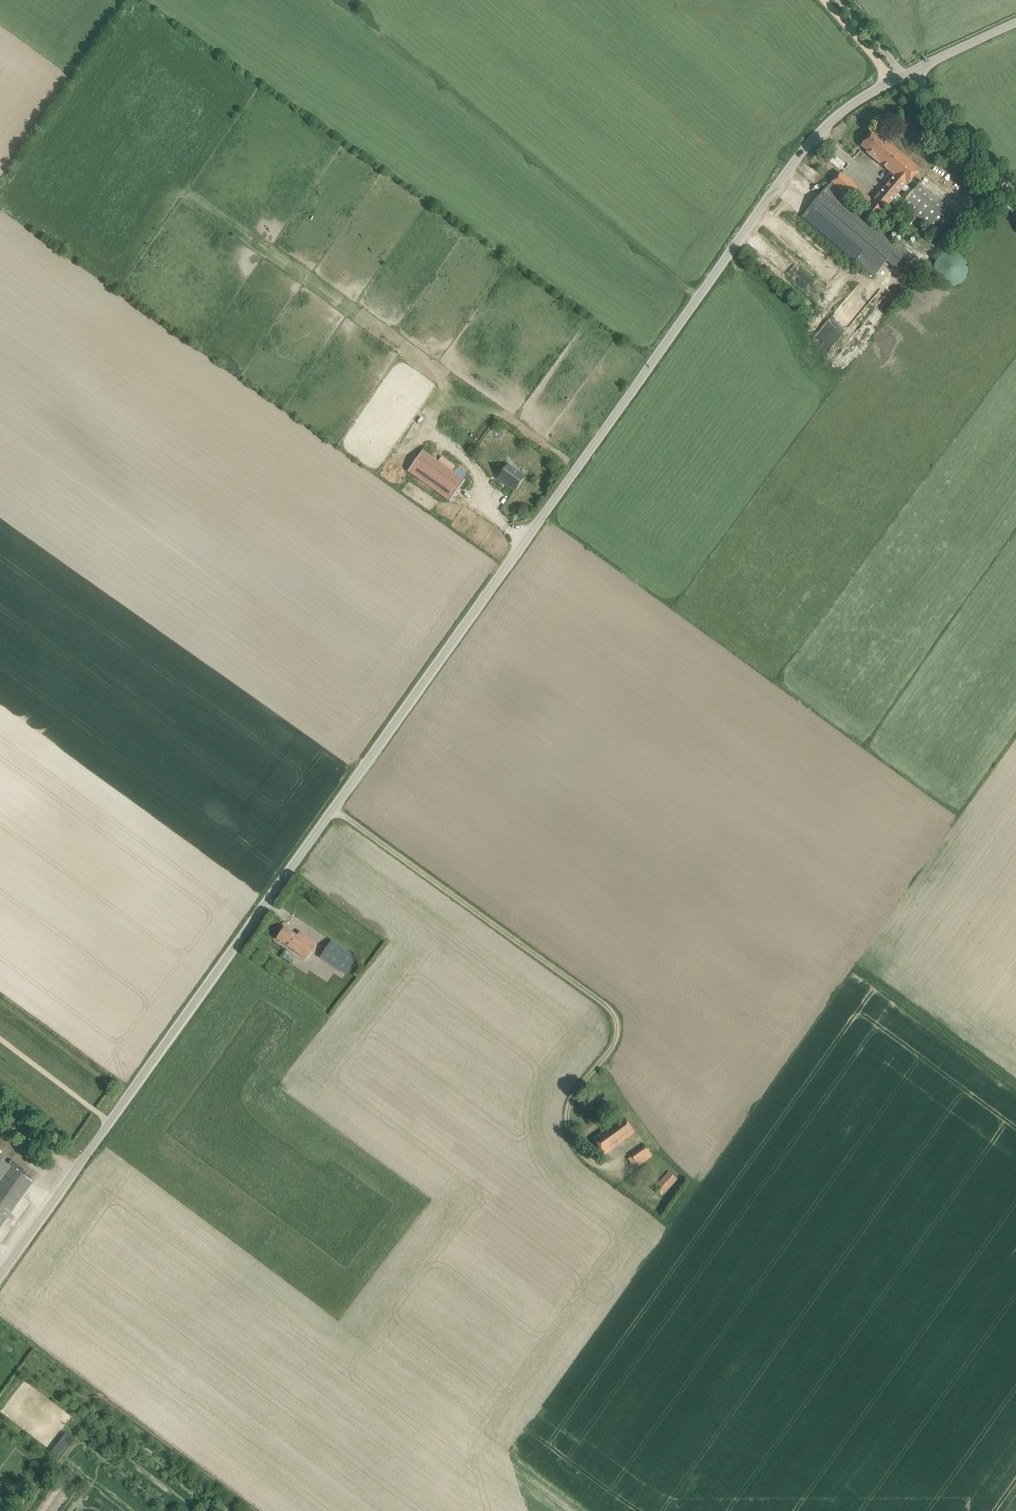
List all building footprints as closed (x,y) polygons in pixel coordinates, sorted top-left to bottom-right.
[(828,185),(802,216),(874,276),(887,261),(896,268),(909,252),(846,200),(850,196),(866,209),(865,211),(876,220),(906,185),(907,186),(921,169),(889,143),(874,131),(862,145),(868,151),(867,152),(895,176),(874,200),(840,172),(832,182),(829,185),(828,185)] [(956,180),(963,172),(953,163),(946,172),(956,180)] [(957,217),(919,185),(912,192),(901,206),(939,238),(957,217)] [(906,240),(909,235),(900,231),(897,235),(906,240)] [(958,287),(973,267),(958,255),(956,258),(947,251),(934,268),(958,287)] [(408,471),(450,501),(465,480),(423,450),(408,471)] [(499,478),(515,490),(525,477),(509,465),(499,478)] [(285,927),(277,938),(307,958),(318,943),(301,931),(298,935),(285,927)] [(357,957),(332,940),(320,957),(345,974),(357,957)] [(635,1133),(624,1117),(594,1138),(605,1154),(635,1133)] [(652,1157),(645,1146),(645,1145),(631,1154),(632,1155),(628,1158),(633,1166),(637,1163),(639,1166),(652,1157)] [(32,1182),(30,1181),(33,1176),(27,1172),(24,1176),(21,1174),(25,1169),(11,1159),(7,1165),(0,1159),(0,1227),(32,1182)] [(678,1179),(669,1171),(654,1187),(663,1195),(678,1179)] [(53,1451),(60,1456),(74,1437),(67,1432),(53,1451)]
